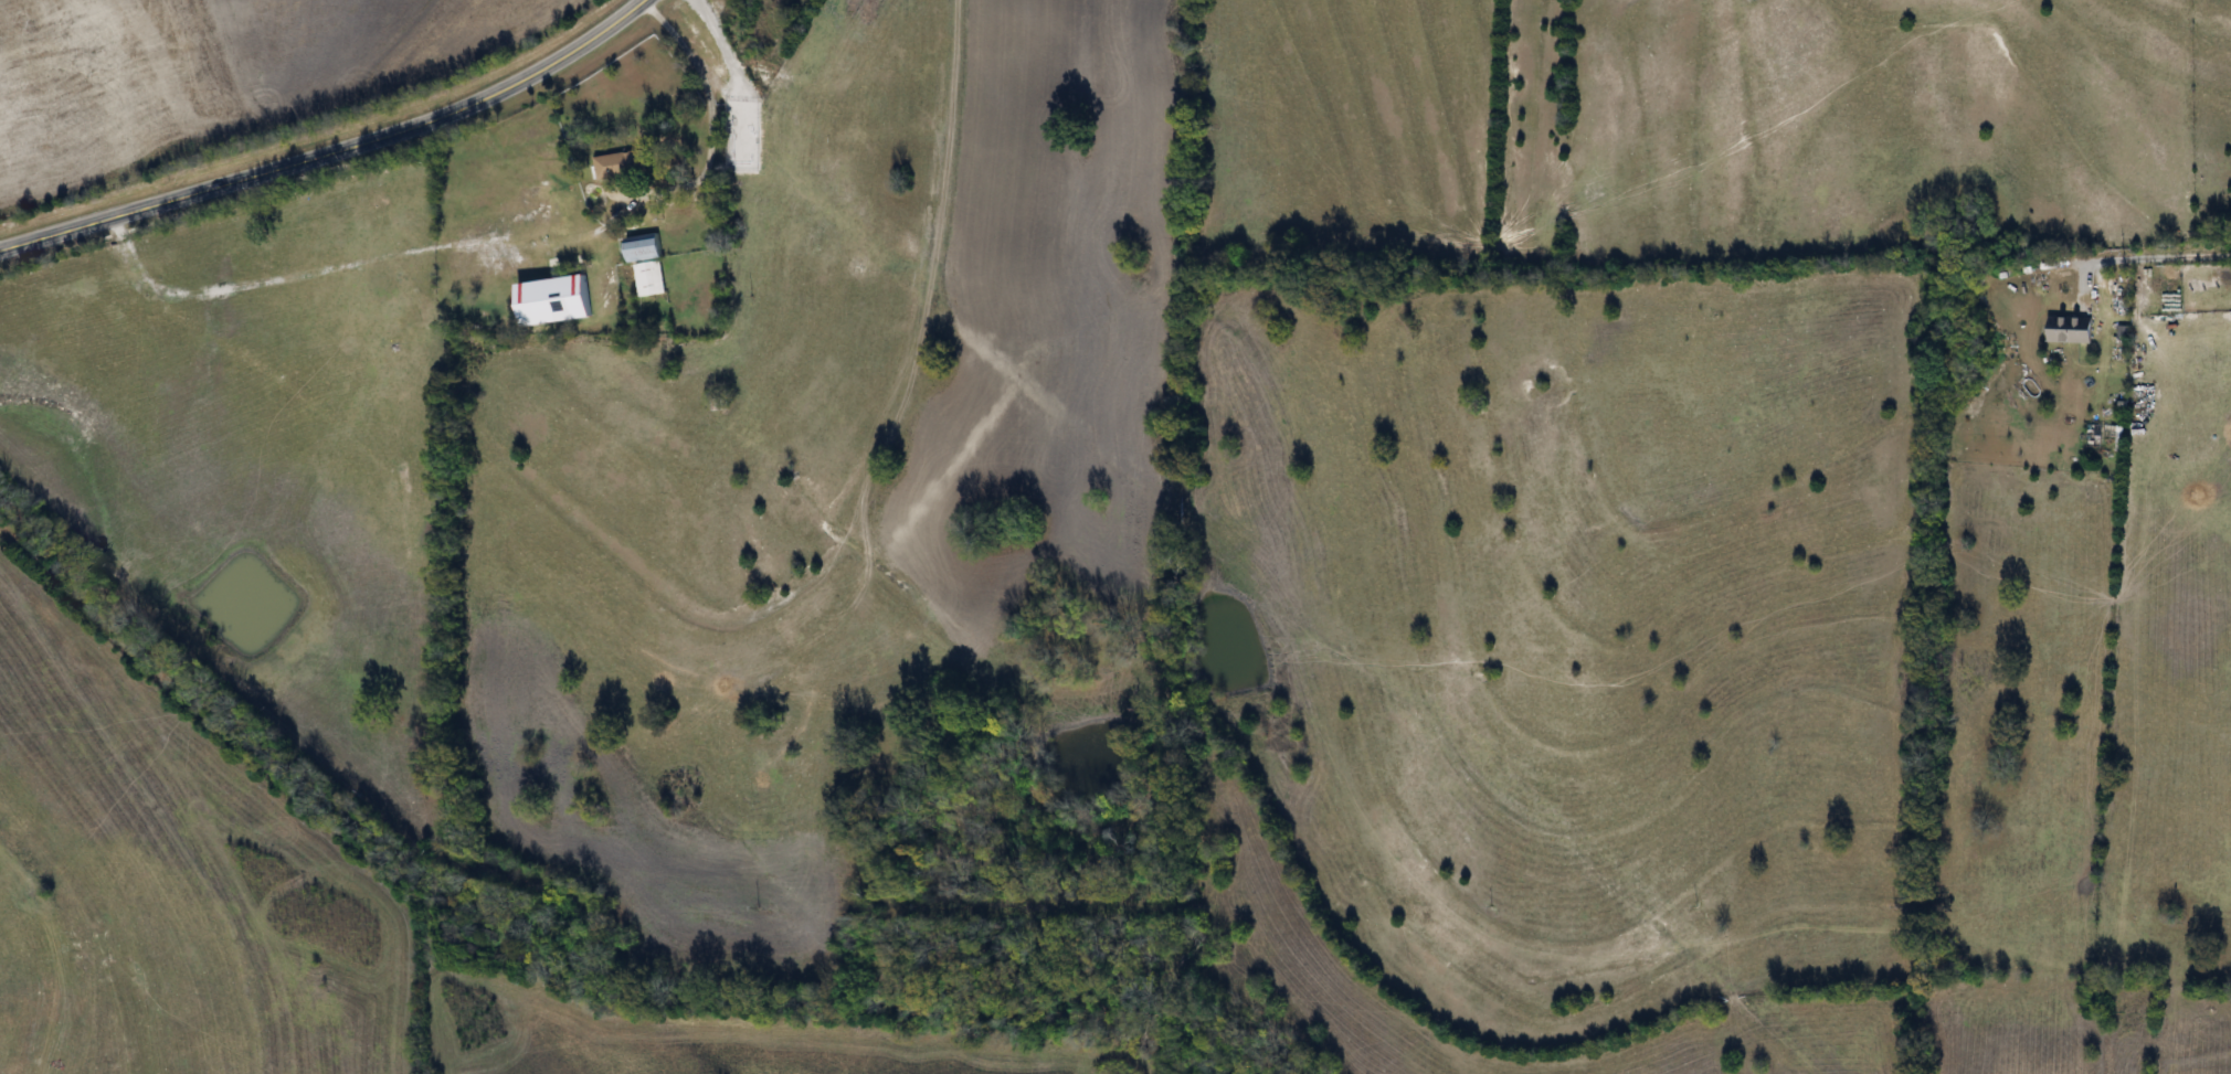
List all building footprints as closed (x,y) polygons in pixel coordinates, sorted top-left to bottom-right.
[(594,155),(596,179),(643,174),(641,150),(594,155)] [(625,237),(628,261),(660,258),(658,233),(625,237)] [(635,264),(637,295),(663,294),(661,263),(635,264)] [(2049,342),(2091,342),(2091,316),(2049,316),(2049,342)]
